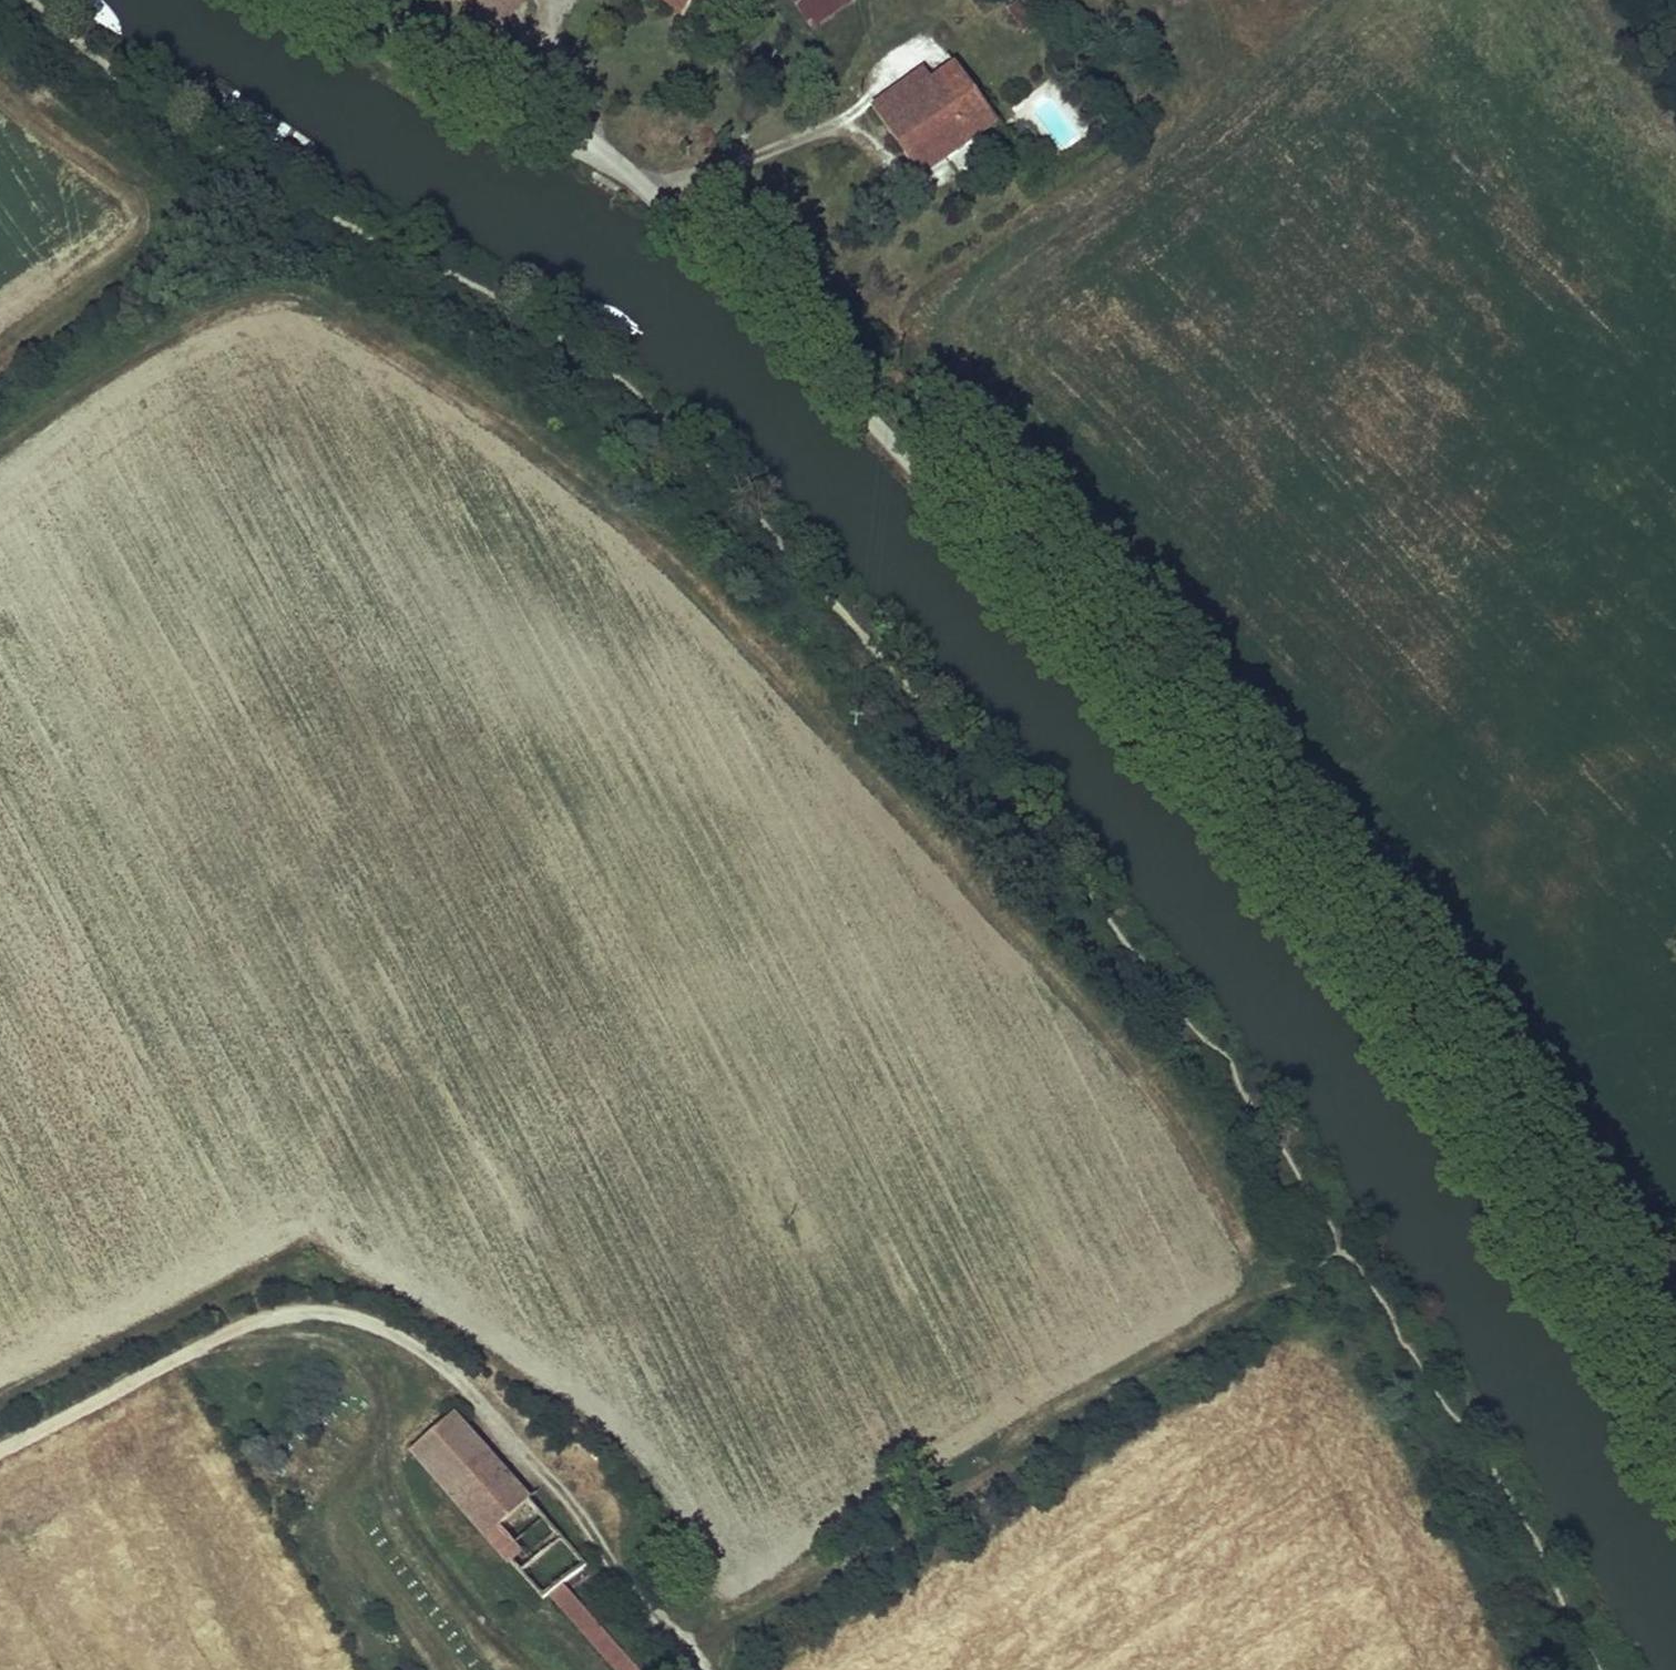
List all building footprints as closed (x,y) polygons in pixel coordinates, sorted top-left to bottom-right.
[(501,29),(522,0),(463,0),(501,29)] [(682,16),(695,0),(661,0),(682,16)] [(847,0),(794,0),(813,28),(850,4),(847,0)] [(997,119),(958,63),(937,79),(933,82),(925,70),(875,106),(878,110),(923,173),(997,119)] [(411,1451),(606,1669),(677,1669),(451,1416),(411,1451)]
